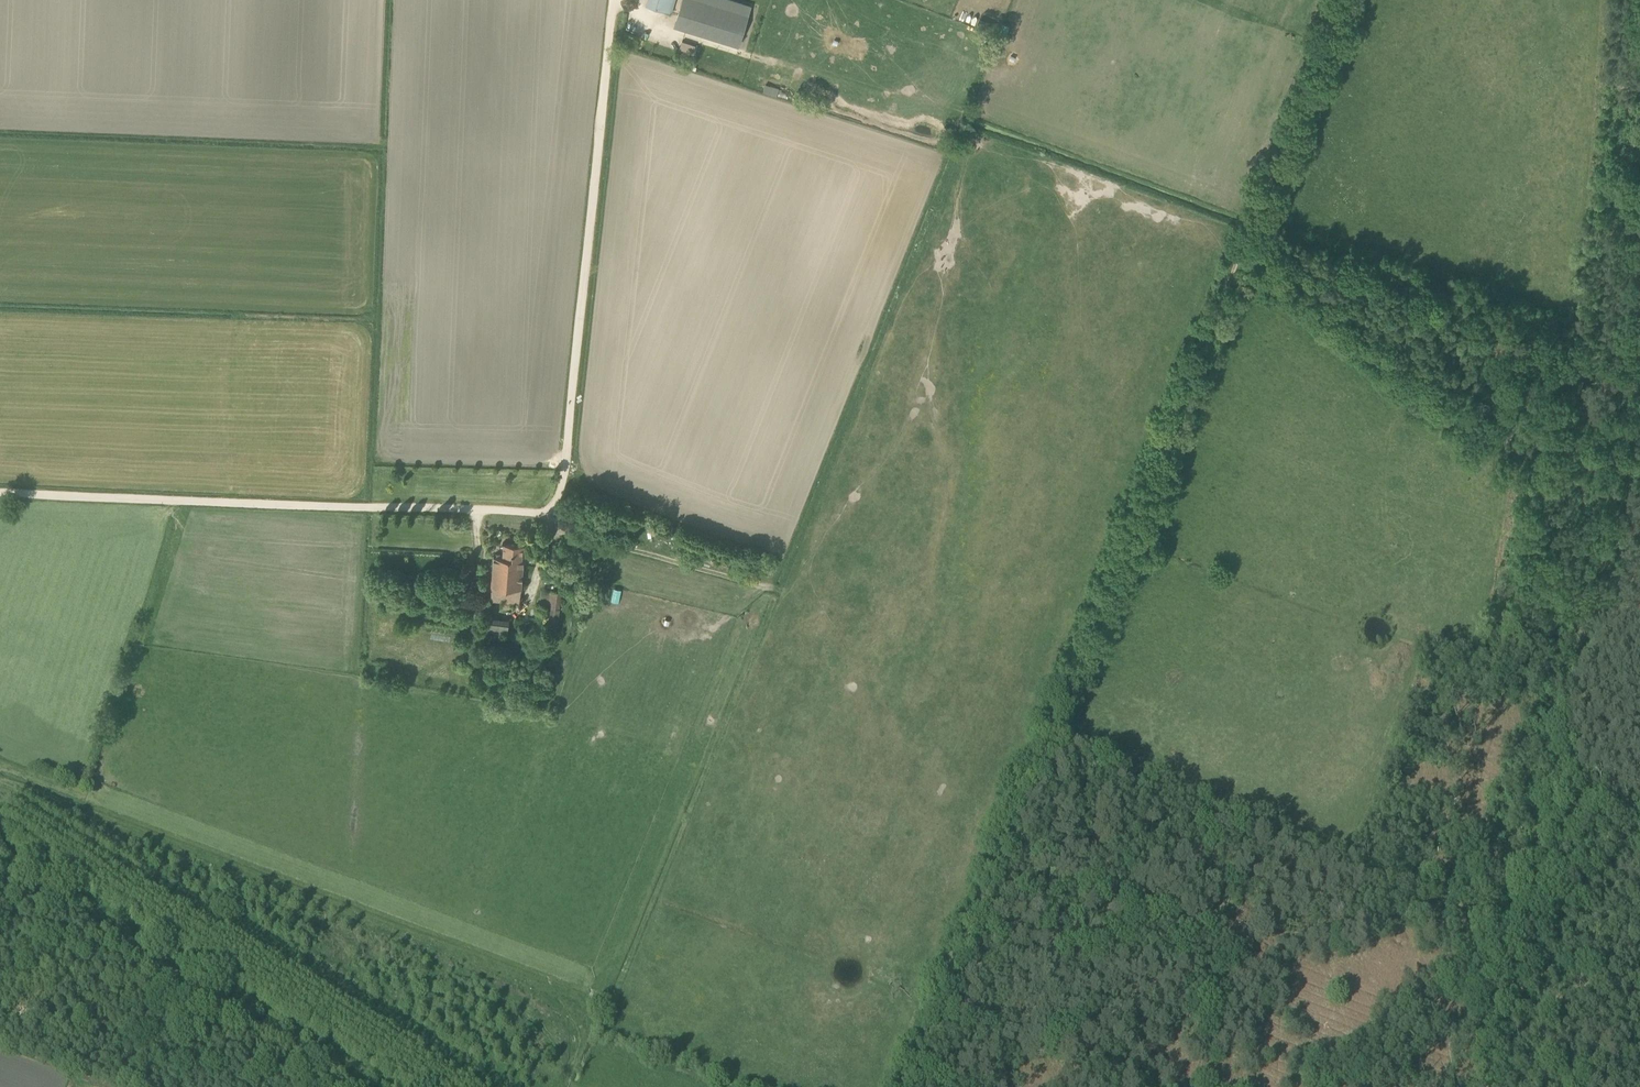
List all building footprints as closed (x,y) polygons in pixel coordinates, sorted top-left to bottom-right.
[(647,4),(670,12),(674,0),(648,0),(647,4)] [(675,25),(739,45),(751,5),(733,0),(683,0),(675,25)] [(967,61),(977,35),(969,32),(959,58),(967,61)] [(680,48),(691,52),(694,44),(683,40),(680,48)] [(777,95),(778,89),(765,85),(763,91),(777,95)] [(497,552),(496,555),(494,555),(490,595),(520,598),(524,557),(522,557),(523,544),(504,542),(503,553),(497,552)] [(548,582),(562,583),(563,572),(549,571),(548,582)] [(612,585),(600,583),(597,601),(609,603),(612,585)] [(619,601),(621,588),(614,586),(611,599),(619,601)] [(560,608),(562,593),(541,590),(539,606),(545,607),(560,608)] [(509,631),(509,621),(486,620),(485,630),(509,631)]
